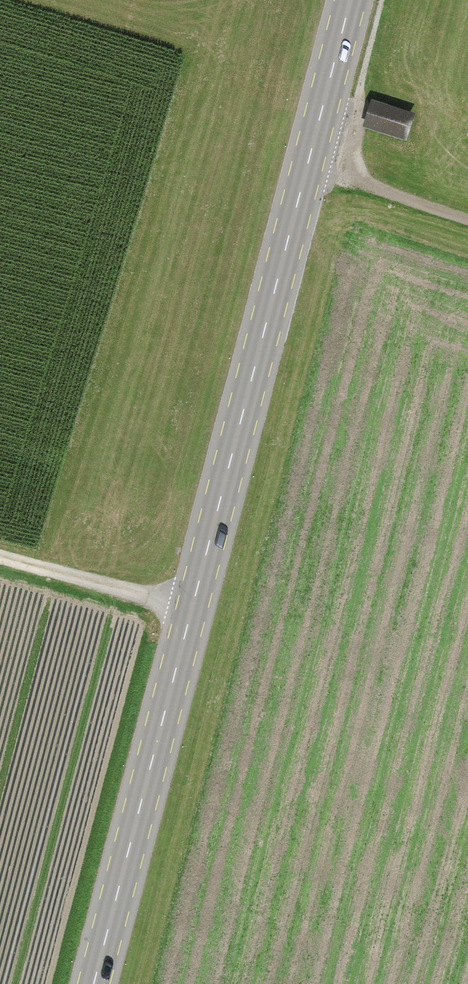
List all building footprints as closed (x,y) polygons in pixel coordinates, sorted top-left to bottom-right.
[(419,112),(369,98),(361,125),(411,142),(419,112)]
